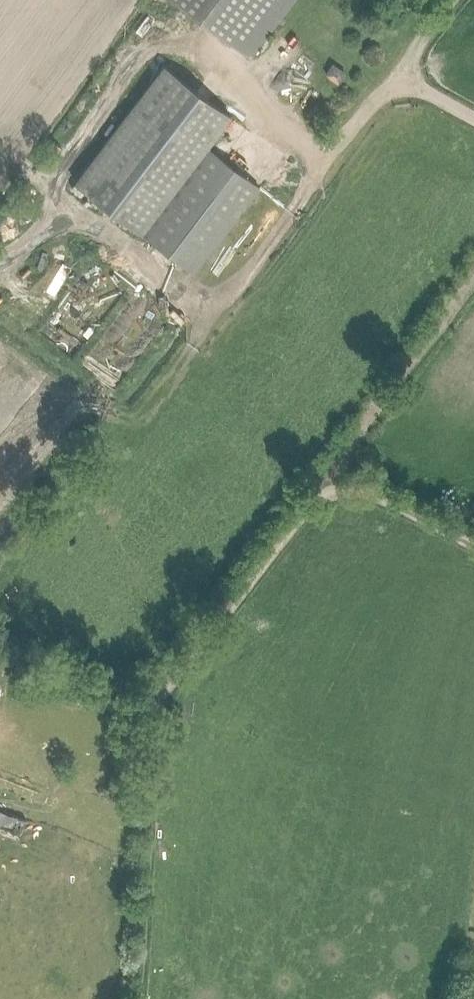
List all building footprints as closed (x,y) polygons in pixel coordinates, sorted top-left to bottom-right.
[(249,57),(293,0),(174,0),(249,57)] [(325,75),(338,84),(346,72),(333,63),(325,75)] [(260,187),(207,147),(231,116),(164,65),(75,182),(195,272),(260,187)] [(24,817),(0,808),(0,828),(18,834),(24,817)]
